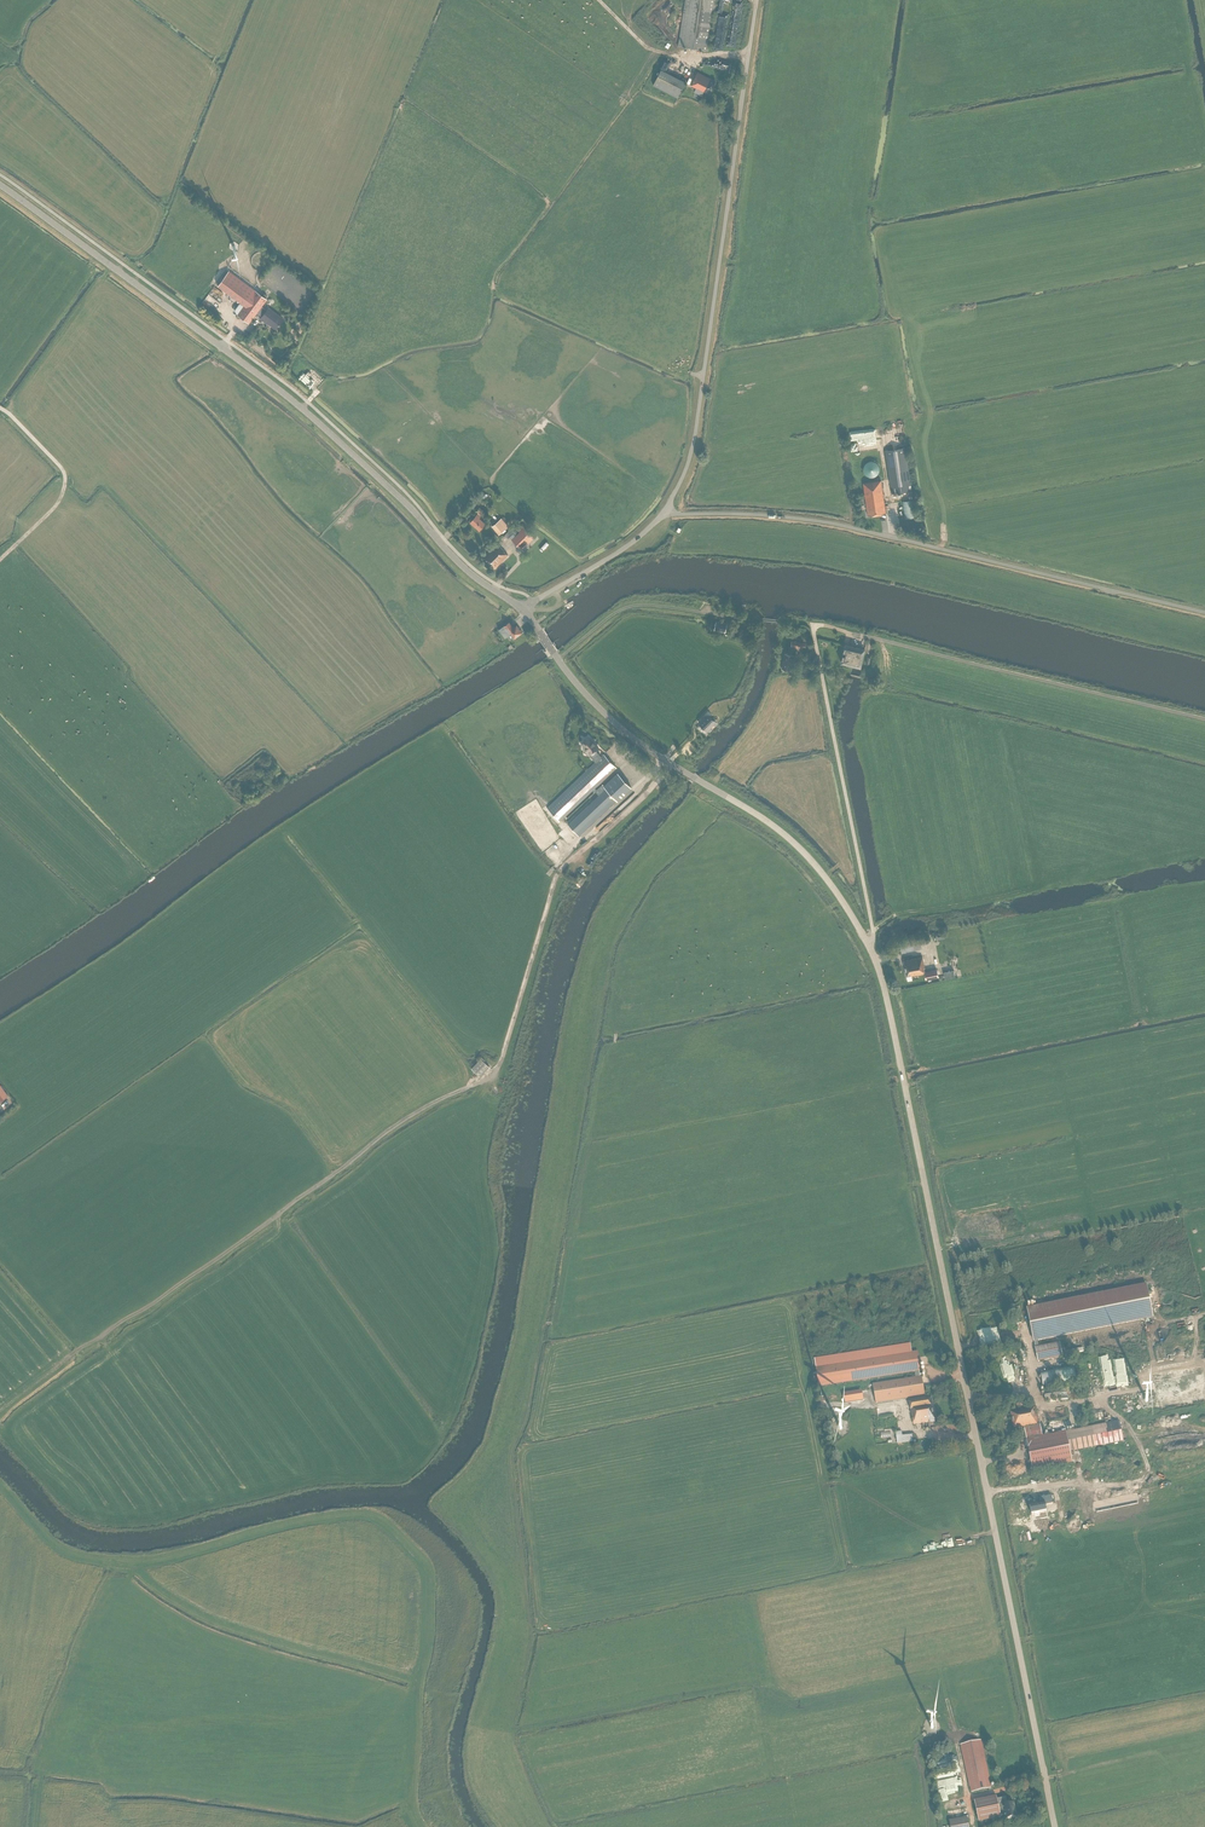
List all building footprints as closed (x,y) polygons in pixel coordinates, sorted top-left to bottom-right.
[(679,46),(708,50),(716,0),(686,0),(679,46)] [(653,86),(678,98),(686,83),(661,70),(653,86)] [(710,78),(698,72),(693,82),(691,86),(696,88),(694,92),(702,95),(704,91),(709,94),(715,82),(710,79),(710,78)] [(263,255),(261,255),(259,255),(257,256),(255,258),(254,260),(253,262),(253,264),(254,266),(255,268),(257,270),(259,271),(261,271),(263,271),(265,270),(267,269),(268,267),(269,265),(270,263),(269,261),(269,259),(267,257),(265,256),(263,255)] [(267,296),(264,294),(262,296),(229,271),(218,286),(240,302),(234,310),(237,315),(249,323),(257,312),(262,316),(260,319),(265,322),(266,321),(276,329),(283,319),(268,308),(267,310),(261,306),(267,299),(265,298),(267,296)] [(910,484),(905,448),(885,450),(892,494),(913,490),(913,484),(910,484)] [(880,473),(879,459),(865,459),(866,474),(880,473)] [(863,483),(868,516),(886,513),(881,480),(863,483)] [(905,519),(915,517),(912,500),(902,502),(905,519)] [(480,516),(478,514),(470,522),(479,530),(485,524),(479,518),(480,516)] [(505,522),(507,520),(504,516),(502,518),(492,526),(499,534),(508,526),(505,522)] [(519,532),(518,533),(512,529),(505,535),(508,538),(509,537),(512,540),(517,544),(522,549),(534,538),(523,526),(518,531),(519,532)] [(504,552),(505,551),(496,543),(483,557),(495,569),(508,555),(504,552)] [(515,638),(522,633),(516,626),(514,628),(509,622),(499,630),(505,638),(511,633),(515,638)] [(727,624),(716,622),(714,631),(725,633),(727,624)] [(865,649),(845,645),(841,662),(861,667),(865,649)] [(782,669),(790,671),(792,662),(795,662),(796,657),(793,656),(793,655),(785,653),(782,669)] [(714,721),(709,716),(706,718),(705,717),(699,723),(705,729),(714,721)] [(586,750),(587,749),(591,754),(590,755),(596,762),(547,808),(560,821),(564,818),(565,819),(564,820),(577,834),(615,798),(618,801),(631,788),(618,773),(604,785),(603,784),(597,790),(595,788),(616,768),(604,754),(600,758),(595,751),(598,748),(588,737),(581,744),(583,746),(582,746),(582,748),(585,750),(586,750)] [(953,937),(955,936),(954,930),(952,930),(934,934),(935,940),(944,939),(945,943),(954,941),(953,937)] [(920,938),(900,943),(902,953),(928,947),(927,937),(920,938)] [(925,972),(924,968),(925,968),(923,957),(903,961),(907,976),(914,975),(925,973),(926,979),(938,977),(937,969),(925,972)] [(471,1068),(478,1075),(487,1065),(480,1059),(471,1068)] [(1036,1348),(1035,1348),(1038,1361),(1062,1357),(1060,1343),(1040,1347),(1038,1340),(1153,1317),(1146,1285),(1027,1309),(1030,1323),(1034,1341),(1036,1348)] [(920,1376),(919,1371),(921,1371),(918,1351),(816,1367),(816,1373),(813,1374),(814,1381),(818,1380),(818,1384),(816,1384),(817,1386),(818,1386),(819,1387),(914,1372),(915,1377),(873,1384),(876,1403),(919,1397),(919,1398),(909,1400),(913,1425),(929,1422),(928,1420),(930,1420),(930,1422),(935,1421),(931,1396),(925,1397),(922,1376),(920,1376)] [(1040,1372),(1043,1386),(1064,1382),(1061,1368),(1040,1372)] [(863,1388),(844,1390),(846,1401),(864,1398),(863,1388)] [(1061,1401),(1067,1400),(1065,1388),(1058,1389),(1060,1398),(1061,1401)] [(1058,1389),(1043,1391),(1045,1401),(1060,1398),(1058,1389)] [(1072,1462),(1066,1432),(1040,1437),(1034,1404),(1024,1406),(1023,1401),(1016,1402),(1018,1409),(1010,1411),(1014,1430),(1024,1428),(1032,1469),(1072,1462)] [(894,1412),(893,1405),(878,1406),(879,1413),(894,1412)] [(1068,1428),(1071,1449),(1097,1444),(1093,1424),(1068,1428)] [(902,1432),(896,1432),(897,1443),(913,1441),(912,1434),(902,1436),(902,1432)] [(1051,1497),(1036,1500),(1036,1504),(1029,1505),(1031,1516),(1033,1516),(1034,1518),(1040,1517),(1039,1515),(1046,1513),(1044,1507),(1052,1505),(1051,1497)] [(980,1740),(961,1744),(971,1792),(991,1788),(980,1740)] [(975,1801),(979,1821),(1001,1816),(1001,1815),(1004,1814),(1005,1819),(1017,1816),(1014,1802),(1007,1804),(1006,1797),(997,1799),(996,1796),(975,1801)] [(967,1817),(949,1820),(950,1826),(969,1826),(967,1817)]
